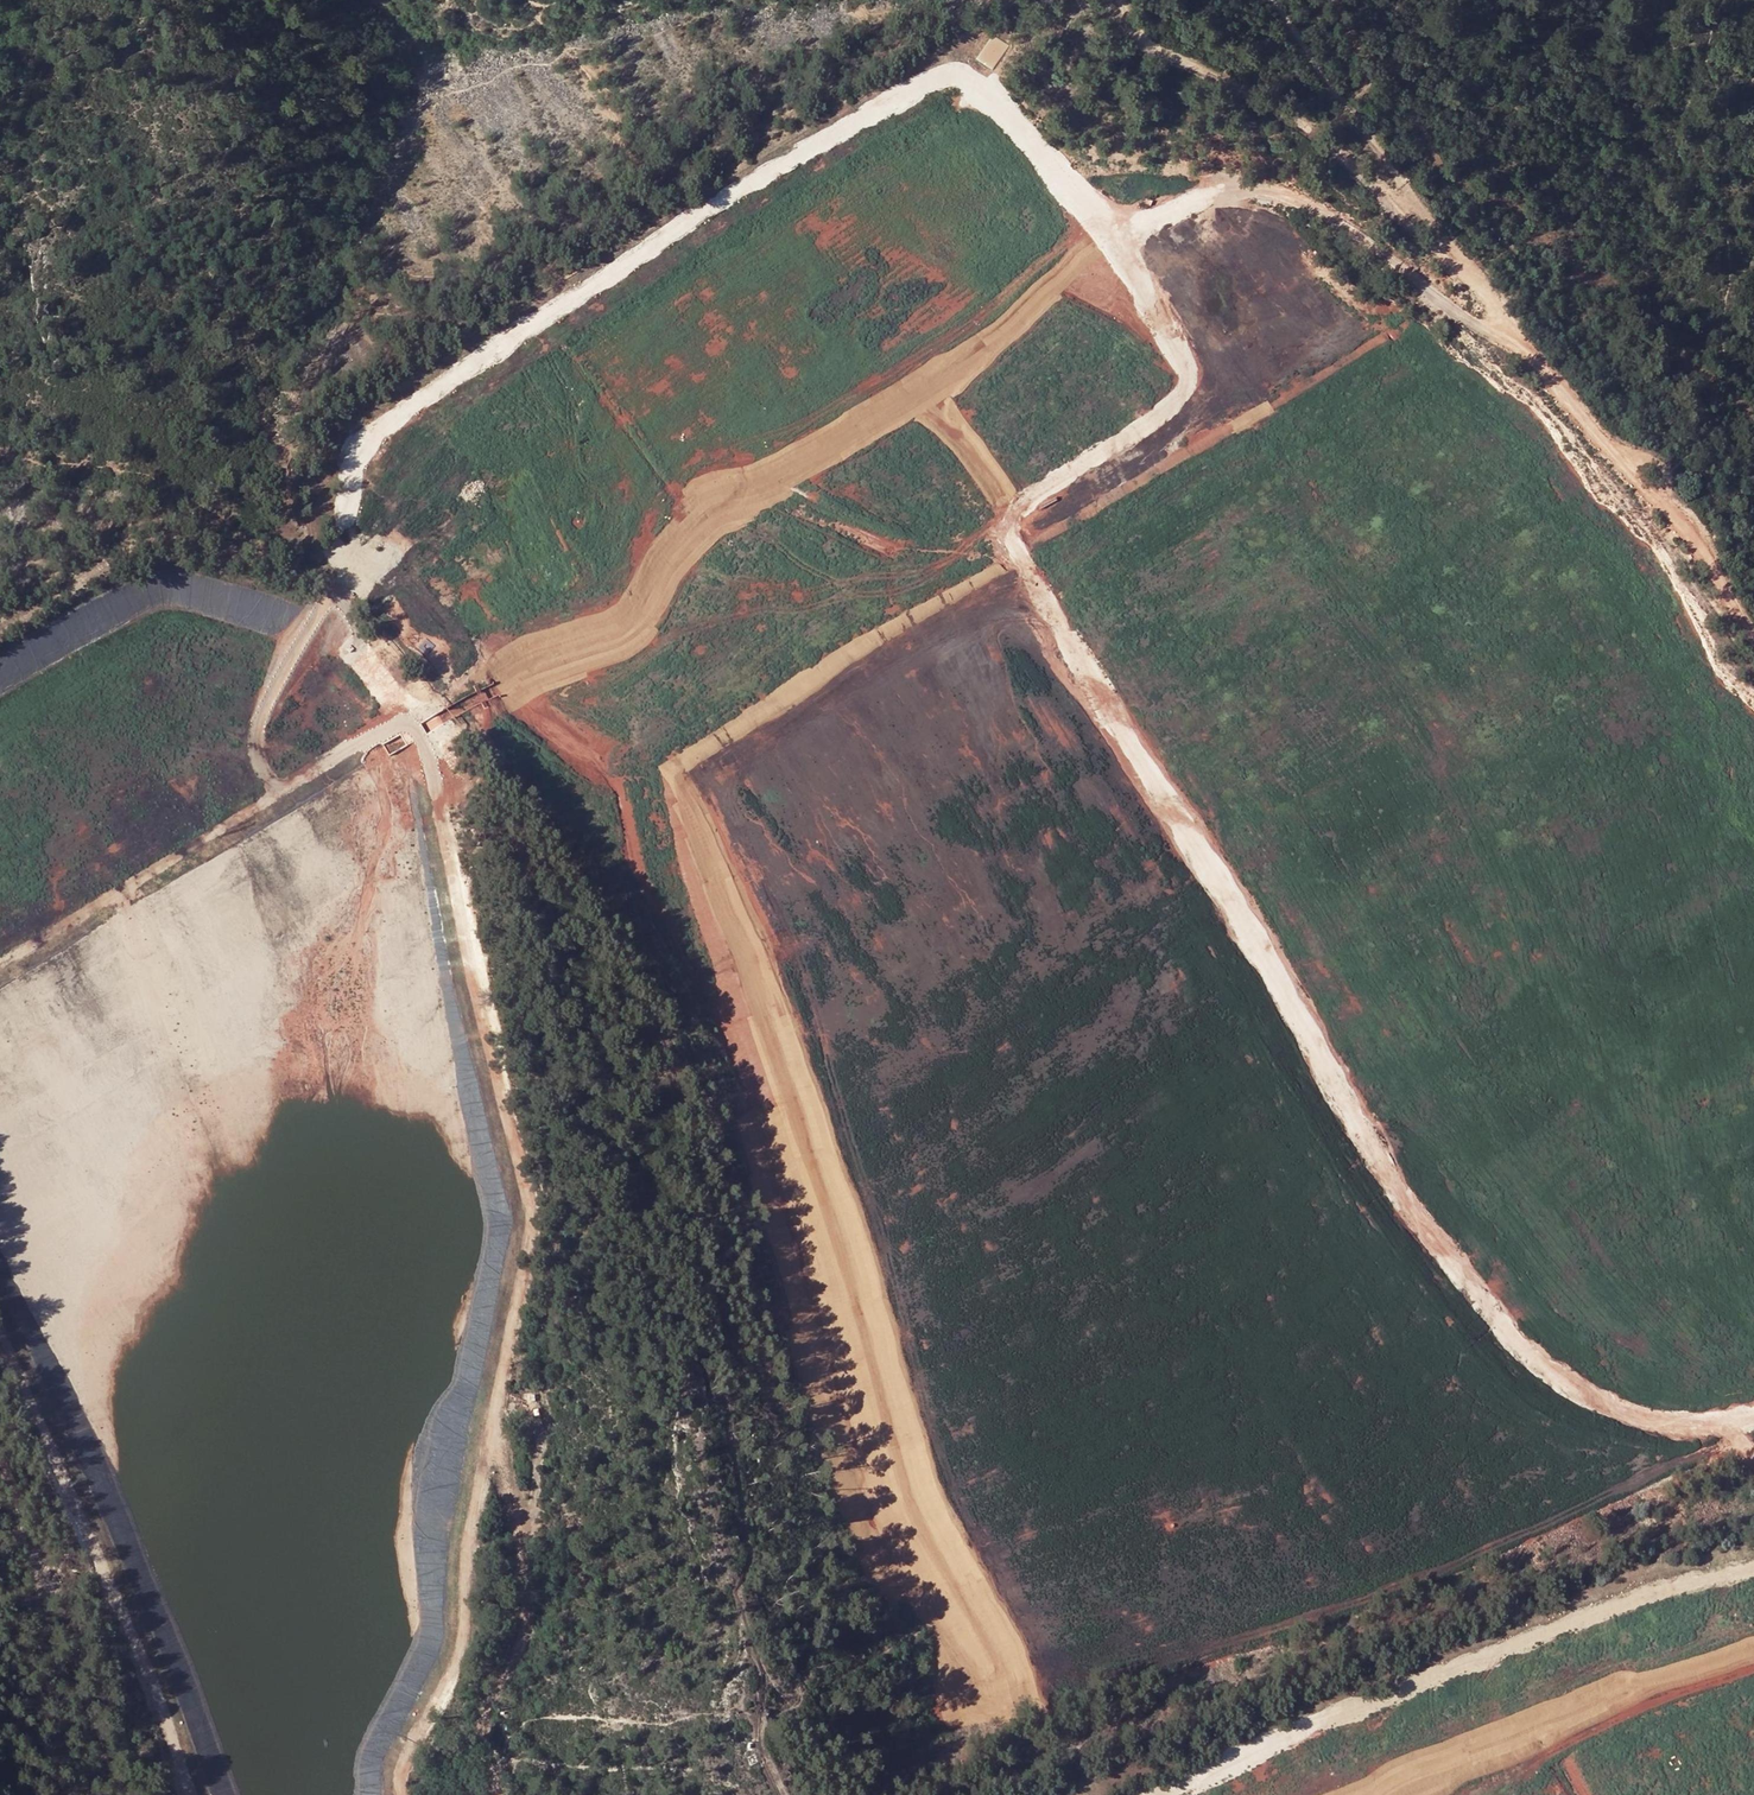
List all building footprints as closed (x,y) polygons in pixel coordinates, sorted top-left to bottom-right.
[(439,749),(461,740),(453,719),(431,728),(439,749)] [(1530,1434),(1525,1420),(1513,1425),(1519,1440),(1530,1434)]
